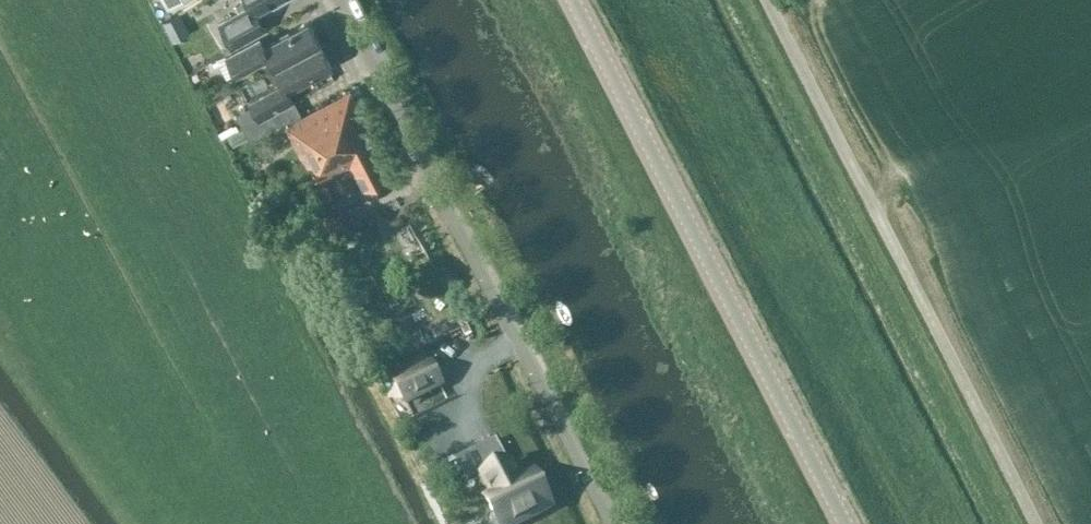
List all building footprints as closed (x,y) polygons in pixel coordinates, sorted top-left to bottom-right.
[(237,5),(240,13),(219,24),(232,47),(265,29),(256,13),(280,0),(246,0),(237,5)] [(177,16),(164,23),(172,38),(185,32),(177,16)] [(263,46),(258,37),(225,54),(235,73),(268,55),(276,70),(319,46),(307,23),(263,46)] [(237,114),(244,126),(268,113),(292,100),(287,90),(331,67),(319,46),(276,70),(268,73),(275,86),(258,95),(257,94),(250,98),(254,106),(237,114)] [(319,180),(350,164),(363,188),(392,173),(350,92),(286,125),(307,165),(310,164),(319,180)] [(301,114),(295,101),(296,100),(295,98),(292,100),(268,113),(244,126),(251,140),(301,114)] [(232,122),(218,129),(221,135),(235,128),(232,122)] [(401,215),(391,219),(396,227),(405,222),(401,215)] [(428,340),(442,365),(489,339),(474,313),(428,340)] [(431,366),(397,384),(407,403),(441,385),(431,366)] [(470,454),(457,460),(467,481),(481,475),(470,454)] [(481,477),(491,495),(485,498),(498,523),(521,523),(552,508),(534,473),(520,480),(511,462),(481,477)]
